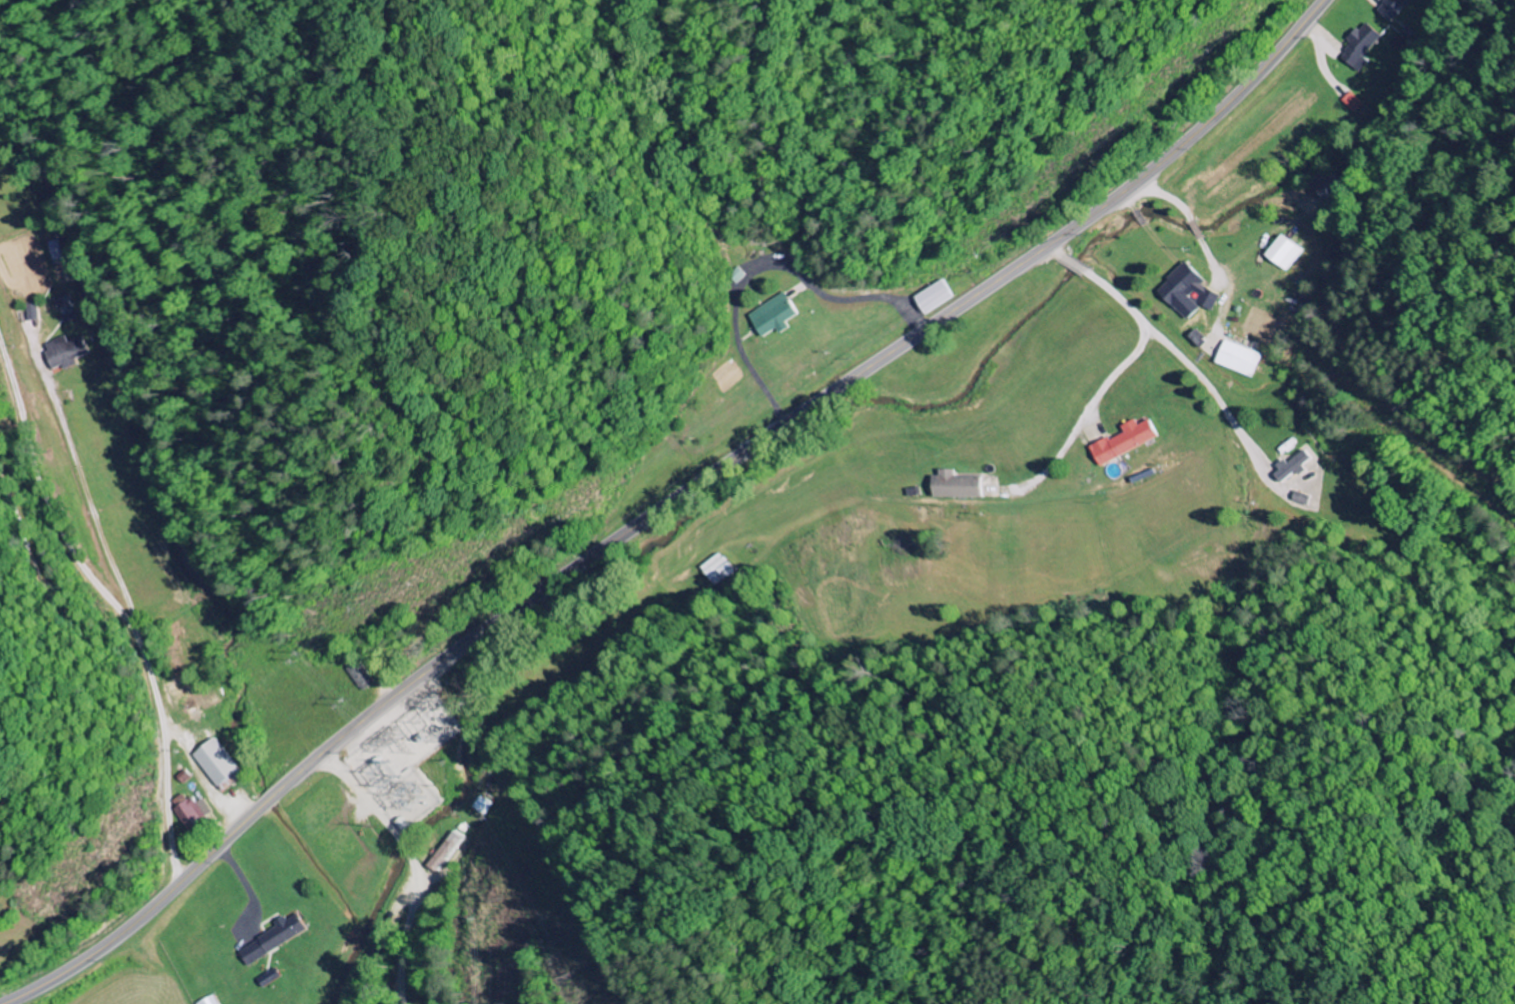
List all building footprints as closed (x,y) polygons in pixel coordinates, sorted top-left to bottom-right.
[(1413,0),(1386,0),(1378,9),(1393,22),(1413,0)] [(1365,57),(1384,36),(1368,21),(1349,41),(1354,45),(1343,56),(1360,72),(1370,61),(1365,57)] [(1304,251),(1286,234),(1267,254),(1285,271),(1304,251)] [(56,265),(66,262),(59,240),(49,242),(56,265)] [(1210,309),(1222,299),(1189,262),(1159,289),(1188,321),(1201,309),(1190,297),(1195,293),(1210,309)] [(794,328),(789,322),(801,314),(787,292),(751,315),(766,338),(781,328),(784,334),(794,328)] [(59,298),(66,323),(79,319),(71,294),(59,298)] [(40,321),(39,304),(27,305),(28,321),(40,321)] [(93,354),(86,336),(71,342),(69,337),(45,345),(54,370),(66,366),(67,370),(81,365),(79,359),(93,354)] [(1220,365),(1257,377),(1265,353),(1228,340),(1220,365)] [(1093,447),(1100,465),(1162,439),(1154,419),(1141,425),(1139,420),(1124,426),(1127,433),(1093,447)] [(1307,468),(1305,466),(1315,459),(1306,446),(1274,470),(1285,484),(1307,468)] [(957,476),(957,471),(935,472),(936,498),(984,498),(984,476),(957,476)] [(1308,505),(1311,496),(1294,491),(1292,500),(1308,505)] [(217,738),(194,756),(223,792),(245,774),(217,738)] [(171,802),(187,831),(213,816),(204,799),(194,805),(187,793),(171,802)] [(471,808),(481,815),(489,803),(479,796),(471,808)] [(311,932),(301,913),(288,920),(287,917),(275,923),(279,929),(241,950),(249,965),(311,932)] [(265,987),(283,977),(278,969),(260,979),(265,987)]
